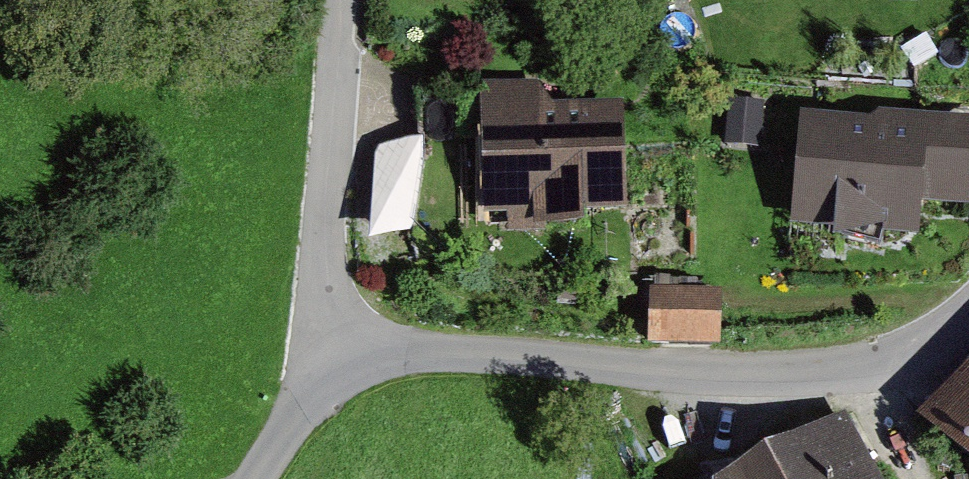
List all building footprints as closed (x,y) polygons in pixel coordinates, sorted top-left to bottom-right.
[(481,221),(621,217),(618,115),(540,117),(539,91),(477,93),(481,221)] [(728,102),(725,147),(760,150),(764,104),(728,102)] [(968,146),(802,133),(795,233),(908,242),(910,207),(963,212),(968,146)] [(423,144),(378,144),(380,242),(424,241),(423,144)] [(718,282),(646,284),(648,345),(720,343),(718,282)] [(915,426),(968,478),(968,371),(915,426)] [(842,416),(733,478),(878,478),(842,416)]
